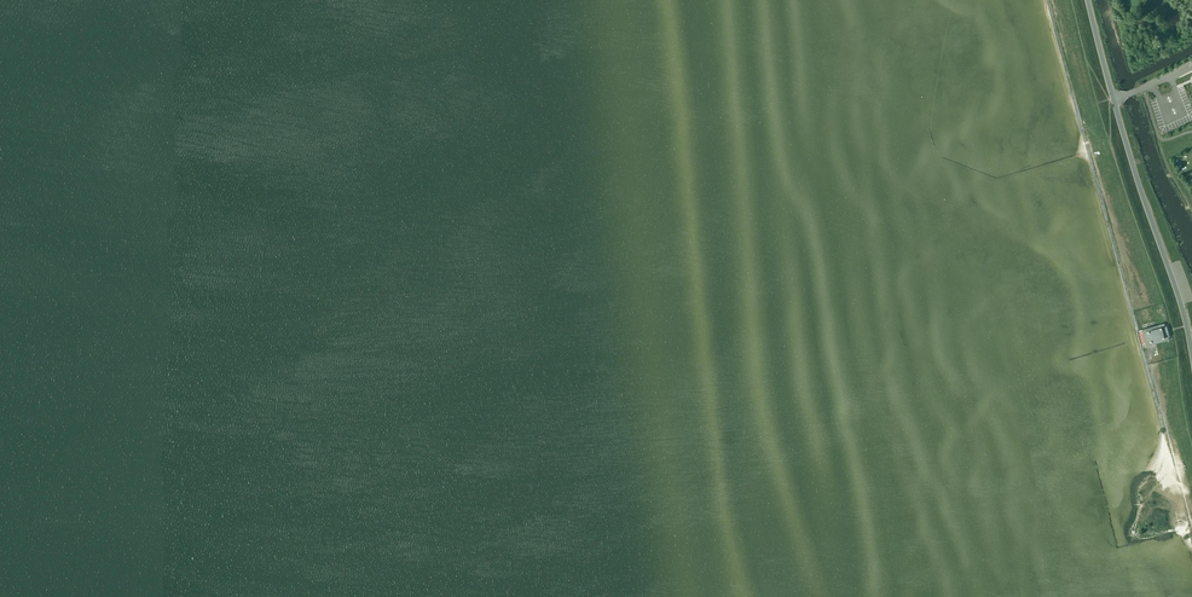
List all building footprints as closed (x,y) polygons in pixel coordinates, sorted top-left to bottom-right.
[(1168,337),(1169,336),(1166,326),(1165,326),(1164,324),(1137,331),(1141,347),(1168,340),(1168,337)]
